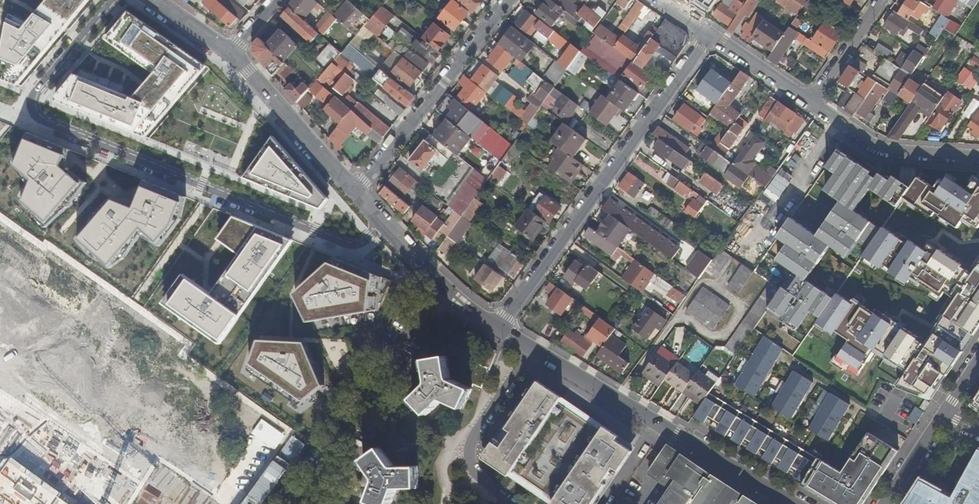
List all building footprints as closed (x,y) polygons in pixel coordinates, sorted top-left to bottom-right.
[(94,0),(49,0),(28,24),(10,15),(0,70),(0,78),(22,87),(94,0)] [(216,0),(205,0),(203,3),(227,25),(230,27),(237,18),(222,5),(216,0)] [(241,21),(247,15),(229,0),(226,0),(222,5),(237,18),(241,21)] [(288,6),(289,7),(301,18),(316,2),(314,0),(292,0),(288,6)] [(439,19),(455,31),(470,12),(455,0),(454,0),(439,19)] [(460,1),(474,12),(483,0),(460,0),(460,1)] [(574,18),(552,0),(547,0),(541,7),(539,5),(537,5),(534,9),(535,11),(553,26),(563,13),(566,15),(565,17),(571,21),(574,18)] [(574,18),(577,14),(584,5),(586,3),(588,0),(582,0),(584,1),(578,8),(568,0),(552,0),(574,18)] [(705,17),(717,0),(681,0),(705,17)] [(743,6),(751,11),(757,3),(753,0),(747,0),(743,6)] [(798,15),(803,6),(793,0),(778,0),(777,2),(798,15)] [(820,0),(807,0),(807,1),(803,6),(812,12),(820,0)] [(917,0),(908,0),(899,14),(908,20),(912,15),(919,20),(922,15),(923,12),(925,13),(926,14),(930,8),(929,7),(927,6),(921,2),(917,0)] [(958,0),(938,0),(934,7),(931,5),(929,7),(930,8),(942,15),(947,18),(955,4),(961,8),(964,4),(958,0)] [(964,4),(972,10),(978,0),(971,0),(968,4),(965,2),(964,4)] [(626,18),(632,22),(645,5),(638,1),(626,18)] [(729,9),(736,14),(737,15),(740,11),(742,7),(734,2),(729,9)] [(736,14),(729,9),(721,3),(712,16),(727,26),(736,14)] [(337,20),(349,30),(364,14),(352,4),(337,20)] [(584,5),(577,14),(594,28),(606,13),(599,7),(594,13),(584,5)] [(626,42),(650,9),(645,5),(632,22),(628,28),(621,38),(622,40),(616,48),(635,62),(654,34),(650,31),(637,50),(626,42)] [(395,16),(382,6),(373,16),(386,26),(395,16)] [(301,18),(289,7),(282,16),(307,39),(315,30),(309,25),(307,23),(301,18)] [(820,9),(816,15),(826,21),(843,32),(850,22),(844,18),(840,24),(836,22),(836,19),(820,9)] [(546,24),(532,14),(531,15),(526,11),(515,24),(529,35),(538,23),(543,27),(546,24)] [(743,23),(747,16),(740,11),(737,15),(729,27),(734,30),(731,34),(732,34),(741,22),(743,23)] [(920,35),(923,29),(908,20),(899,14),(894,11),(883,27),(896,35),(898,33),(901,28),(903,30),(905,26),(909,28),(920,35)] [(57,102),(145,138),(167,112),(165,111),(181,91),(183,93),(207,66),(130,12),(106,40),(156,74),(134,98),(76,75),(57,98),(57,102)] [(337,20),(329,13),(315,28),(323,35),(337,20)] [(929,33),(937,38),(943,29),(950,20),(947,18),(942,15),(929,33)] [(386,26),(373,16),(370,20),(365,26),(377,36),(386,26)] [(796,30),(801,21),(794,17),(789,26),(796,30)] [(230,27),(227,25),(223,30),(235,28),(241,21),(237,18),(230,27)] [(632,22),(626,18),(621,23),(628,28),(632,22)] [(748,42),(761,23),(754,18),(748,28),(746,27),(745,29),(743,28),(742,30),(745,32),(741,37),(748,42)] [(659,52),(674,62),(689,42),(687,35),(665,19),(654,34),(635,62),(634,63),(643,69),(656,50),(659,52)] [(950,20),(943,29),(955,35),(961,26),(950,20)] [(753,37),(773,51),(784,35),(763,21),(753,37)] [(829,53),(843,32),(826,21),(812,42),(829,53)] [(435,24),(424,39),(426,41),(439,51),(451,36),(435,24)] [(546,24),(543,27),(542,29),(547,33),(547,32),(552,35),(555,31),(546,24)] [(620,39),(600,24),(593,34),(614,48),(620,39)] [(389,40),(394,31),(386,26),(381,35),(389,40)] [(901,28),(898,33),(904,37),(909,28),(905,26),(903,30),(901,28)] [(399,27),(395,33),(406,42),(410,45),(414,39),(399,27)] [(517,59),(521,63),(536,45),(514,27),(499,45),(514,57),(517,59)] [(783,55),(798,32),(790,27),(784,35),(773,51),(772,53),(768,59),(776,65),(780,60),(784,62),(787,57),(783,55)] [(547,33),(542,29),(536,36),(541,40),(547,33)] [(281,30),(267,46),(284,62),(298,46),(281,30)] [(406,42),(395,33),(391,36),(403,46),(406,42)] [(551,41),(556,44),(562,37),(557,33),(552,40),(551,41)] [(357,36),(349,44),(353,48),(354,48),(362,40),(357,36)] [(556,44),(559,47),(566,40),(562,37),(556,44)] [(753,37),(752,39),(772,53),(773,51),(753,37)] [(825,59),(829,53),(812,42),(806,38),(802,44),(825,59)] [(260,39),(259,39),(253,45),(253,53),(273,76),(278,71),(285,63),(284,62),(267,46),(260,39)] [(404,58),(422,72),(428,65),(405,47),(403,50),(389,39),(386,43),(404,58)] [(434,64),(442,53),(439,51),(426,41),(423,45),(417,40),(413,47),(434,64)] [(568,47),(571,44),(566,40),(559,47),(562,50),(565,46),(568,47)] [(331,44),(315,61),(326,71),(333,63),(339,56),(341,54),(336,50),(331,44)] [(349,44),(341,54),(345,58),(353,48),(349,44)] [(917,44),(914,49),(924,56),(925,56),(928,51),(917,44)] [(502,71),(514,57),(499,45),(488,60),(502,71)] [(580,52),(581,51),(572,45),(559,63),(568,69),(580,52)] [(310,88),(318,80),(326,71),(315,61),(298,46),(284,62),(285,63),(297,76),(304,83),(310,88)] [(880,46),(876,52),(885,58),(890,61),(895,55),(880,46)] [(911,74),(924,56),(914,49),(910,56),(909,58),(906,56),(904,59),(906,61),(905,63),(902,68),(911,74)] [(643,69),(645,71),(659,52),(656,50),(643,69)] [(909,58),(910,56),(902,51),(898,58),(905,63),(906,61),(904,59),(906,56),(909,58)] [(978,70),(978,51),(969,64),(978,70)] [(573,75),(586,56),(580,52),(568,69),(567,70),(573,75)] [(339,56),(333,63),(343,71),(348,64),(339,56)] [(379,56),(373,63),(380,69),(381,70),(390,76),(391,75),(396,69),(379,56)] [(409,88),(422,72),(404,58),(396,69),(391,75),(409,88)] [(883,61),(899,72),(902,68),(890,61),(885,58),(883,61)] [(528,124),(554,88),(546,82),(544,80),(521,63),(517,59),(513,64),(522,71),(529,77),(527,80),(533,85),(528,92),(530,94),(527,99),(531,103),(522,116),(521,113),(515,108),(521,101),(514,95),(505,106),(523,121),(528,124)] [(855,59),(851,66),(860,72),(862,73),(867,66),(855,59)] [(567,70),(568,69),(559,63),(558,62),(544,80),(546,82),(554,88),(567,70)] [(642,90),(652,76),(645,71),(643,69),(634,63),(634,62),(623,77),(642,90)] [(285,63),(278,71),(290,83),(297,76),(285,63)] [(318,80),(327,87),(337,75),(341,79),(346,73),(343,71),(333,63),(326,71),(318,80)] [(380,69),(373,63),(368,69),(375,75),(380,69)] [(472,80),(486,91),(487,92),(499,77),(484,65),(472,80)] [(851,86),(860,72),(851,66),(839,82),(851,90),(853,87),(851,86)] [(898,93),(911,74),(902,68),(899,72),(889,87),(898,93)] [(717,69),(691,106),(708,118),(711,113),(734,81),(717,69)] [(978,79),(963,69),(956,79),(971,89),(978,79)] [(409,105),(415,97),(390,76),(381,70),(374,79),(395,95),(399,97),(409,105)] [(529,77),(522,71),(514,82),(521,87),(527,80),(529,77)] [(711,113),(731,128),(739,117),(741,114),(729,106),(740,90),(750,77),(741,71),(734,81),(711,113)] [(346,73),(341,79),(334,88),(342,95),(346,90),(349,92),(353,87),(351,86),(355,80),(346,73)] [(465,75),(459,82),(466,88),(458,98),(480,116),(487,107),(479,100),(486,91),(472,80),(465,75)] [(918,85),(922,87),(923,86),(928,78),(925,75),(918,85)] [(936,79),(930,75),(928,78),(923,86),(929,90),(936,79)] [(860,89),(857,93),(865,99),(877,82),(868,77),(865,82),(860,89)] [(922,87),(918,85),(909,79),(898,95),(911,103),(913,100),(917,94),(922,87)] [(964,86),(956,80),(947,94),(955,99),(964,86)] [(634,100),(639,94),(621,81),(608,100),(623,110),(625,111),(633,99),(634,100)] [(318,82),(311,90),(322,100),(321,102),(325,106),(334,95),(318,82)] [(849,96),(853,91),(851,90),(839,82),(836,87),(849,96)] [(889,107),(897,95),(882,85),(877,82),(865,99),(865,100),(854,116),(858,119),(860,116),(865,118),(870,111),(884,91),(886,93),(882,98),(885,100),(882,103),(889,107)] [(285,90),(297,103),(298,102),(306,93),(310,88),(304,83),(298,89),(291,84),(285,90)] [(498,85),(490,95),(497,100),(503,91),(505,89),(498,85)] [(566,122),(578,106),(561,93),(554,88),(541,107),(545,110),(548,105),(547,104),(552,96),(556,99),(552,105),(553,105),(550,109),(557,114),(556,115),(566,122)] [(497,100),(505,106),(514,95),(505,89),(503,91),(497,100)] [(941,90),(928,108),(934,112),(946,93),(941,90)] [(306,93),(298,102),(303,107),(311,98),(306,93)] [(847,106),(844,111),(853,117),(865,100),(865,99),(857,93),(856,93),(851,100),(847,97),(842,103),(847,106)] [(458,127),(471,111),(449,94),(437,110),(448,119),(451,121),(458,127)] [(924,99),(917,94),(913,100),(920,105),(924,99)] [(324,109),(341,123),(352,110),(351,109),(343,102),(336,95),(324,109)] [(386,105),(400,116),(405,110),(386,95),(381,101),(386,105)] [(351,109),(352,110),(359,116),(383,138),(390,129),(359,103),(358,104),(347,96),(343,102),(351,109)] [(608,100),(602,96),(589,114),(606,126),(615,115),(618,116),(623,110),(608,100)] [(945,100),(953,106),(957,101),(949,96),(945,100)] [(368,107),(378,115),(386,105),(381,101),(376,97),(368,107)] [(760,120),(763,122),(765,121),(772,111),(778,102),(771,97),(758,116),(762,118),(760,120)] [(920,105),(913,100),(911,103),(886,138),(899,140),(921,108),(921,106),(920,105)] [(771,120),(785,129),(786,127),(795,133),(804,120),(779,103),(773,111),(772,111),(765,121),(769,123),(771,120)] [(707,120),(685,104),(674,120),(698,137),(704,129),(701,127),(707,120)] [(939,122),(943,124),(952,112),(940,105),(927,122),(935,127),(939,122)] [(309,117),(312,120),(323,108),(319,106),(309,117)] [(923,116),(928,120),(934,112),(928,108),(923,116)] [(341,123),(328,138),(339,150),(343,146),(341,145),(355,128),(378,144),(383,138),(359,116),(352,110),(341,123)] [(978,110),(974,116),(975,117),(969,125),(974,129),(978,132),(978,111),(978,110)] [(471,111),(458,127),(468,135),(481,119),(471,111)] [(870,111),(865,118),(870,122),(875,115),(870,111)] [(533,117),(528,125),(535,130),(541,123),(533,117)] [(747,123),(739,117),(731,128),(728,133),(715,151),(721,155),(727,148),(729,149),(747,123)] [(437,139),(451,121),(448,119),(434,136),(437,139)] [(468,135),(458,127),(451,121),(437,139),(454,152),(456,154),(470,136),(468,135)] [(523,132),(528,124),(523,121),(518,128),(523,132)] [(563,123),(550,141),(553,143),(566,125),(563,123)] [(582,146),(586,140),(566,125),(553,143),(560,148),(573,158),(579,149),(577,147),(580,144),(582,146)] [(693,152),(658,127),(653,134),(661,140),(690,161),(695,164),(698,160),(691,155),(693,152)] [(516,141),(523,132),(518,128),(510,138),(516,141)] [(709,147),(715,151),(728,133),(723,129),(709,147)] [(974,129),(971,133),(978,139),(978,138),(978,132),(974,129)] [(70,150),(29,133),(10,164),(29,182),(19,196),(47,227),(72,203),(87,182),(69,170),(70,150)] [(326,193),(268,134),(242,174),(320,204),(326,193)] [(454,152),(437,139),(434,136),(431,134),(410,161),(422,171),(438,151),(448,159),(454,152)] [(748,175),(765,187),(773,177),(767,172),(757,164),(758,162),(754,160),(766,143),(754,135),(737,159),(733,164),(748,175)] [(458,156),(472,138),(470,136),(456,154),(458,156)] [(573,158),(575,159),(588,141),(586,140),(582,146),(580,144),(577,147),(579,149),(573,158)] [(684,169),(690,161),(661,140),(655,148),(684,169)] [(701,155),(725,173),(723,176),(739,187),(748,175),(733,164),(727,160),(721,155),(715,151),(709,147),(708,146),(701,155)] [(780,290),(767,309),(797,330),(811,311),(820,317),(836,294),(837,292),(811,274),(835,239),(852,251),(862,236),(872,242),(881,229),(885,223),(859,205),(875,182),(901,200),(903,197),(911,185),(895,174),(892,178),(881,171),(877,177),(871,172),(873,170),(840,147),(826,167),(836,174),(824,190),(840,201),(816,236),(791,218),(778,237),(787,244),(777,259),(794,271),(780,290)] [(549,168),(570,184),(584,165),(575,159),(573,158),(560,148),(553,158),(555,160),(549,168)] [(730,154),(727,160),(733,164),(737,159),(730,154)] [(488,180),(501,161),(496,157),(494,160),(482,175),(488,180)] [(480,173),(482,175),(494,160),(492,158),(480,173)] [(507,171),(499,165),(488,180),(496,186),(507,171)] [(139,166),(129,185),(107,183),(70,228),(84,249),(108,263),(124,257),(140,233),(159,241),(176,220),(180,183),(139,166)] [(767,172),(773,177),(777,170),(771,166),(767,172)] [(400,168),(388,184),(404,197),(416,181),(400,168)] [(454,210),(462,216),(475,199),(488,180),(482,175),(480,173),(477,171),(450,206),(454,210)] [(704,185),(711,190),(717,195),(724,185),(706,172),(699,181),(704,185)] [(634,199),(645,184),(630,173),(619,188),(634,199)] [(694,199),(685,213),(694,219),(707,201),(668,173),(663,181),(683,195),(685,193),(694,199)] [(4,177),(0,174),(0,203),(5,206),(15,192),(0,182),(4,177)] [(977,175),(966,191),(947,178),(944,183),(939,179),(933,188),(917,177),(911,185),(903,197),(932,217),(935,212),(939,215),(939,216),(957,228),(963,219),(977,229),(978,226),(978,177),(977,175)] [(385,187),(381,193),(405,214),(410,208),(385,187)] [(432,197),(427,203),(434,208),(439,201),(432,197)] [(546,197),(541,204),(538,207),(534,213),(546,222),(547,222),(548,224),(560,208),(546,197)] [(469,222),(482,204),(475,199),(462,216),(461,217),(466,220),(469,222)] [(609,199),(602,208),(606,211),(610,214),(623,223),(635,232),(669,257),(676,247),(609,199)] [(744,199),(731,218),(739,224),(752,205),(744,199)] [(419,212),(433,225),(438,218),(422,207),(419,212)] [(664,225),(668,220),(652,208),(648,214),(655,219),(664,225)] [(533,240),(546,222),(534,213),(528,209),(515,228),(533,240)] [(447,227),(452,230),(461,217),(462,216),(454,210),(447,219),(451,222),(447,227)] [(419,212),(412,222),(427,233),(433,225),(419,212)] [(623,223),(610,214),(606,220),(605,220),(601,226),(602,227),(597,233),(622,250),(635,232),(623,223)] [(234,217),(219,239),(239,254),(211,294),(184,276),(164,304),(220,344),(293,241),(234,217)] [(456,235),(463,224),(466,220),(461,217),(452,230),(448,236),(447,237),(455,243),(457,245),(461,238),(456,235)] [(665,232),(668,228),(664,225),(655,219),(652,223),(665,232)] [(472,231),(475,227),(469,222),(466,220),(463,224),(472,231)] [(668,220),(664,225),(668,228),(676,234),(680,228),(668,220)] [(447,236),(448,236),(452,230),(447,227),(444,224),(440,230),(447,236)] [(633,263),(622,278),(637,289),(643,281),(645,278),(650,281),(655,274),(622,250),(597,233),(590,228),(584,236),(612,256),(614,253),(619,258),(622,255),(633,263)] [(972,275),(960,267),(961,266),(939,251),(940,249),(927,241),(921,250),(894,233),(892,236),(881,229),(872,242),(862,256),(881,269),(881,268),(889,273),(890,272),(907,283),(911,277),(941,297),(945,292),(956,299),(944,316),(945,317),(934,333),(925,345),(917,340),(918,338),(904,328),(906,325),(893,317),(891,320),(883,315),(877,311),(875,315),(852,300),(850,304),(836,294),(820,317),(816,323),(834,335),(835,332),(849,341),(836,361),(858,376),(875,349),(886,356),(885,358),(899,367),(900,365),(909,370),(897,387),(931,401),(963,352),(959,349),(970,333),(974,335),(978,327),(978,264),(972,275)] [(447,237),(447,236),(440,230),(439,232),(446,238),(447,237)] [(446,255),(455,243),(447,237),(446,238),(438,250),(446,255)] [(713,247),(717,250),(722,243),(718,240),(713,247)] [(501,252),(493,264),(512,278),(524,262),(499,244),(496,248),(501,252)] [(501,252),(496,248),(488,260),(493,264),(501,252)] [(335,258),(295,293),(312,331),(375,320),(390,281),(335,258)] [(597,284),(603,276),(589,265),(586,269),(577,262),(565,278),(575,284),(577,282),(587,289),(593,281),(597,284)] [(738,294),(752,272),(740,264),(726,286),(738,294)] [(498,283),(502,277),(485,265),(474,279),(492,292),(498,283)] [(695,270),(693,274),(700,278),(702,275),(695,270)] [(655,274),(650,281),(681,304),(686,297),(655,274)] [(643,281),(637,289),(641,292),(648,284),(643,281)] [(547,304),(550,306),(561,314),(570,300),(572,302),(571,304),(574,307),(577,302),(550,282),(545,289),(554,295),(547,304)] [(757,297),(739,328),(749,333),(766,302),(757,297)] [(593,340),(603,347),(612,335),(615,329),(609,325),(577,302),(574,307),(596,322),(600,325),(595,332),(598,334),(593,340)] [(561,314),(550,306),(548,310),(558,317),(561,314)] [(643,329),(640,333),(647,339),(656,327),(659,330),(666,321),(650,310),(643,318),(641,317),(636,324),(643,329)] [(621,322),(615,318),(611,323),(617,328),(621,322)] [(600,325),(596,322),(584,339),(591,344),(593,340),(598,334),(595,332),(600,325)] [(643,329),(636,324),(633,328),(640,333),(643,329)] [(576,334),(571,340),(574,342),(569,348),(582,357),(591,345),(591,344),(584,339),(576,334)] [(603,347),(596,356),(622,374),(630,363),(620,356),(627,346),(612,335),(603,347)] [(783,348),(765,335),(735,383),(754,395),(783,348)] [(574,342),(571,340),(565,336),(559,344),(565,347),(566,345),(569,348),(574,342)] [(306,343),(259,340),(250,370),(300,406),(324,386),(306,343)] [(448,355),(427,358),(429,380),(413,399),(427,414),(442,398),(465,408),(474,389),(473,388),(475,385),(483,388),(488,370),(491,371),(495,352),(494,352),(495,350),(487,348),(478,363),(468,386),(451,377),(448,355)] [(666,361),(656,354),(644,370),(654,377),(666,361)] [(654,377),(663,383),(666,379),(675,385),(686,368),(678,362),(675,367),(666,361),(654,377)] [(675,385),(683,391),(694,374),(686,368),(675,385)] [(813,381),(794,369),(772,406),(791,417),(813,381)] [(410,370),(408,371),(406,372),(405,375),(404,377),(405,380),(407,382),(409,383),(412,383),(414,383),(416,381),(418,378),(418,376),(417,373),(415,371),(413,370),(410,370)] [(642,373),(652,380),(654,377),(644,370),(642,373)] [(709,370),(706,375),(706,376),(716,382),(720,377),(709,370)] [(706,376),(706,375),(699,371),(696,375),(694,374),(683,391),(684,392),(687,388),(695,393),(704,400),(711,390),(716,382),(706,376)] [(663,383),(654,377),(652,380),(661,386),(663,383)] [(149,378),(128,409),(180,445),(201,416),(179,401),(185,392),(171,382),(166,390),(149,378)] [(539,380),(486,457),(510,474),(513,469),(555,498),(554,499),(562,503),(595,503),(639,449),(561,401),(564,397),(539,380)] [(692,397),(701,403),(704,400),(695,393),(687,388),(684,392),(692,397)] [(966,408),(978,416),(978,388),(966,408)] [(700,406),(694,415),(705,421),(710,412),(722,419),(716,428),(726,434),(731,425),(737,429),(732,438),(741,444),(747,435),(752,438),(747,447),(757,453),(762,444),(768,448),(762,457),(772,463),(778,454),(783,457),(778,466),(788,472),(793,463),(799,467),(793,476),(840,503),(858,503),(863,496),(861,496),(865,490),(866,491),(895,448),(869,431),(842,471),(711,390),(704,400),(701,403),(700,406)] [(227,406),(257,427),(268,413),(237,391),(227,406)] [(850,403),(831,391),(808,428),(828,440),(850,403)] [(671,409),(675,413),(684,401),(679,397),(671,409)] [(266,409),(271,411),(286,422),(289,418),(270,404),(266,409)] [(156,441),(115,414),(59,498),(68,503),(97,503),(92,501),(97,493),(102,497),(109,487),(121,494),(156,441)] [(692,498),(696,501),(694,503),(753,503),(755,502),(746,497),(743,502),(737,498),(740,493),(714,476),(710,481),(706,478),(709,474),(668,444),(661,454),(655,464),(669,474),(667,477),(671,481),(673,485),(671,487),(660,503),(688,503),(692,498)] [(377,477),(377,479),(370,500),(381,503),(391,503),(398,488),(421,487),(419,466),(399,466),(395,464),(382,446),(364,459),(377,477)] [(906,503),(978,503),(978,452),(977,457),(975,456),(952,496),(950,500),(919,484),(906,503)] [(195,482),(157,457),(126,503),(180,503),(195,482)] [(669,474),(655,464),(649,472),(671,487),(673,485),(671,481),(667,477),(669,474)] [(926,473),(919,484),(950,500),(952,496),(944,491),(948,484),(926,473)] [(360,475),(357,476),(355,478),(354,480),(354,483),(355,485),(356,487),(359,488),(361,489),(364,488),(366,486),(367,484),(367,481),(367,479),(365,477),(363,476),(360,475)]
